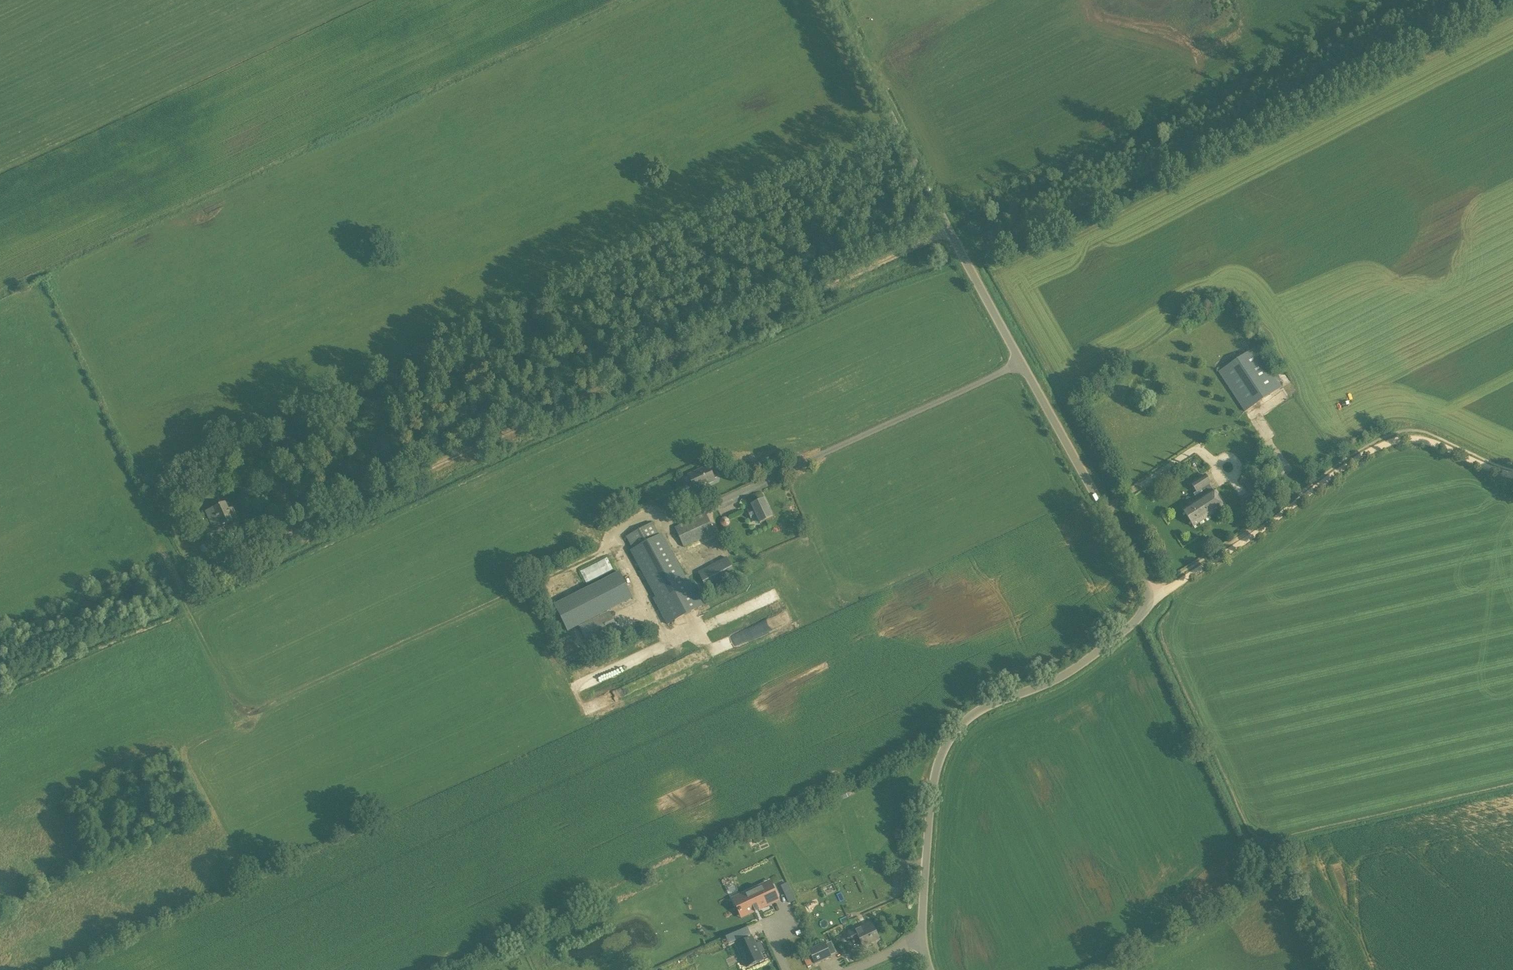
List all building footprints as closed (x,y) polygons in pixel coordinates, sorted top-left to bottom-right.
[(1255,347),(1218,372),(1245,412),(1282,388),(1255,347)] [(704,487),(703,486),(715,481),(709,467),(689,476),(696,491),(704,487)] [(1223,508),(1212,492),(1208,486),(1210,485),(1204,476),(1191,485),(1196,493),(1194,495),(1198,501),(1183,511),(1194,527),(1223,508)] [(1257,486),(1249,492),(1247,494),(1252,502),(1263,495),(1257,486)] [(746,511),(750,519),(757,516),(760,523),(772,518),(764,500),(752,505),(753,508),(746,511)] [(226,532),(222,524),(237,518),(232,508),(229,510),(226,503),(207,512),(214,528),(205,532),(209,540),(226,532)] [(715,533),(706,513),(675,528),(684,547),(695,543),(708,536),(715,533)] [(725,527),(728,526),(730,523),(729,519),(726,518),(722,519),(721,522),(722,525),(725,527)] [(652,523),(626,537),(658,597),(654,599),(668,624),(703,605),(690,580),(684,582),(652,523)] [(579,570),(586,582),(613,569),(607,556),(579,570)] [(737,577),(726,557),(697,572),(708,592),(737,577)] [(619,571),(554,604),(567,631),(632,599),(619,571)] [(756,598),(746,602),(749,610),(760,606),(756,598)] [(588,645),(618,629),(609,611),(579,626),(588,645)] [(846,789),(834,795),(837,802),(849,796),(846,789)] [(758,909),(777,900),(769,884),(740,897),(743,902),(737,905),(739,910),(740,913),(741,912),(742,916),(754,911),(755,910),(758,909)] [(860,940),(862,946),(878,940),(871,922),(849,931),(854,943),(860,940)] [(747,927),(725,937),(729,944),(751,934),(747,927)] [(747,967),(752,965),(762,960),(760,954),(765,951),(760,941),(755,944),(752,937),(736,945),(737,945),(740,952),(743,960),(747,967)] [(808,950),(815,965),(832,957),(825,943),(808,950)]
